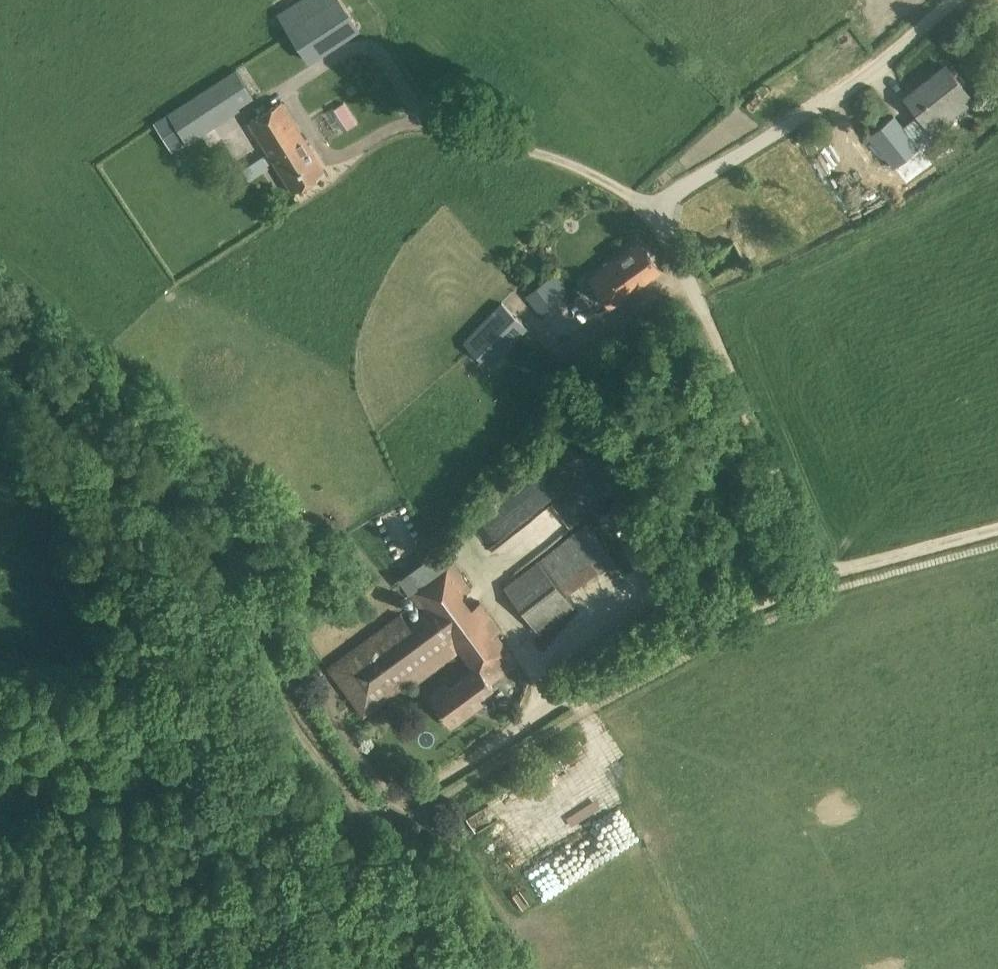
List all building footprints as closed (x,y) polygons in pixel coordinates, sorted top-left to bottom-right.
[(289,34),(309,62),(359,28),(341,0),(297,0),(276,13),(289,34)] [(895,114),(893,116),(919,149),(920,148),(918,145),(933,133),(931,131),(971,100),(945,66),(905,97),(917,113),(903,124),(895,114)] [(171,152),(253,97),(235,70),(153,124),(171,152)] [(281,101),(248,121),(291,190),(324,171),(281,101)] [(340,106),(330,113),(344,132),(354,125),(340,106)] [(893,169),(919,149),(893,116),(867,137),(893,169)] [(660,270),(640,240),(589,278),(609,307),(660,270)] [(524,297),(540,315),(570,290),(555,272),(524,297)] [(488,368),(527,328),(501,303),(463,343),(488,368)] [(552,497),(597,466),(579,440),(482,508),(503,537),(489,547),(504,569),(570,522),(552,497)] [(539,633),(574,609),(565,596),(614,558),(587,524),(504,586),(539,633)] [(502,629),(496,622),(480,601),(472,607),(462,595),(471,588),(452,562),(447,566),(409,594),(420,610),(406,620),(402,613),(327,668),(362,716),(456,649),(473,671),(432,701),(450,726),(483,703),(479,698),(493,688),(490,684),(514,667),(510,662),(515,659),(503,643),(495,634),(502,629)] [(535,816),(546,835),(601,802),(590,783),(535,816)] [(499,875),(522,864),(499,817),(476,828),(499,875)]
